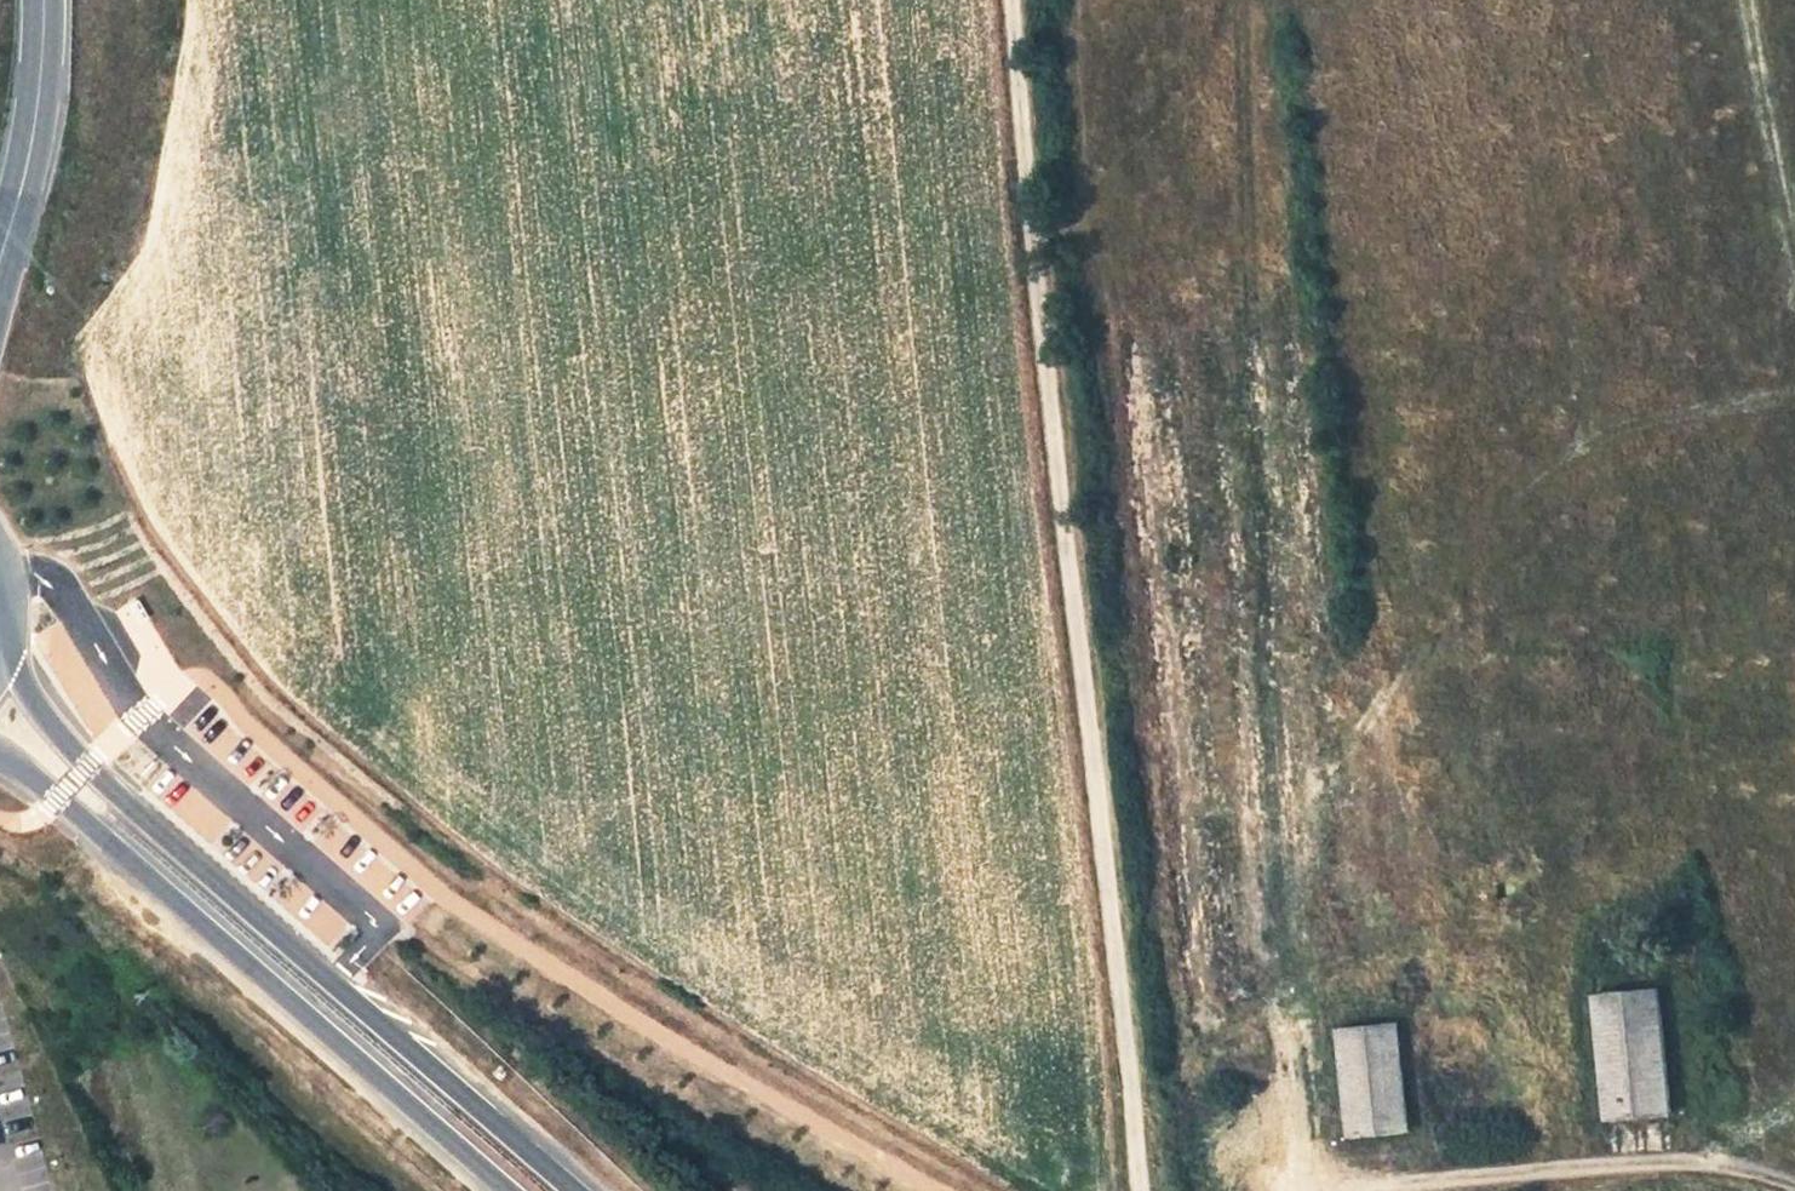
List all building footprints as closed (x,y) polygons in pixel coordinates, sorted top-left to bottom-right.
[(1658,986),(1592,994),(1605,1118),(1672,1110),(1658,986)] [(1399,1023),(1337,1028),(1346,1134),(1408,1129),(1399,1023)]
